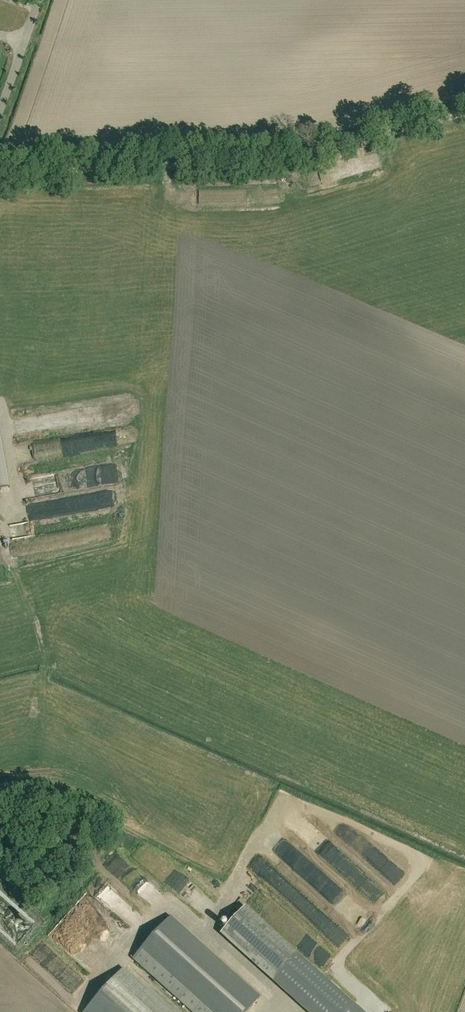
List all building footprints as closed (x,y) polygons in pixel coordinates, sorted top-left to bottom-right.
[(10,488),(0,432),(0,490),(10,488)] [(102,433),(103,449),(113,448),(112,433),(102,433)] [(304,820),(307,831),(315,828),(312,817),(304,820)] [(89,923),(86,926),(94,933),(99,927),(90,919),(99,909),(89,900),(78,912),(89,923)] [(352,1003),(246,907),(225,929),(317,1011),(344,1011),(352,1003)] [(359,910),(354,915),(363,925),(369,921),(359,910)] [(34,932),(28,927),(24,931),(8,916),(0,924),(0,927),(5,933),(9,929),(5,924),(6,923),(19,937),(15,942),(19,946),(34,932)] [(110,946),(98,934),(88,943),(100,956),(110,946)] [(194,1011),(236,1011),(152,939),(134,958),(194,1011)] [(125,968),(85,1011),(173,1011),(125,968)]
